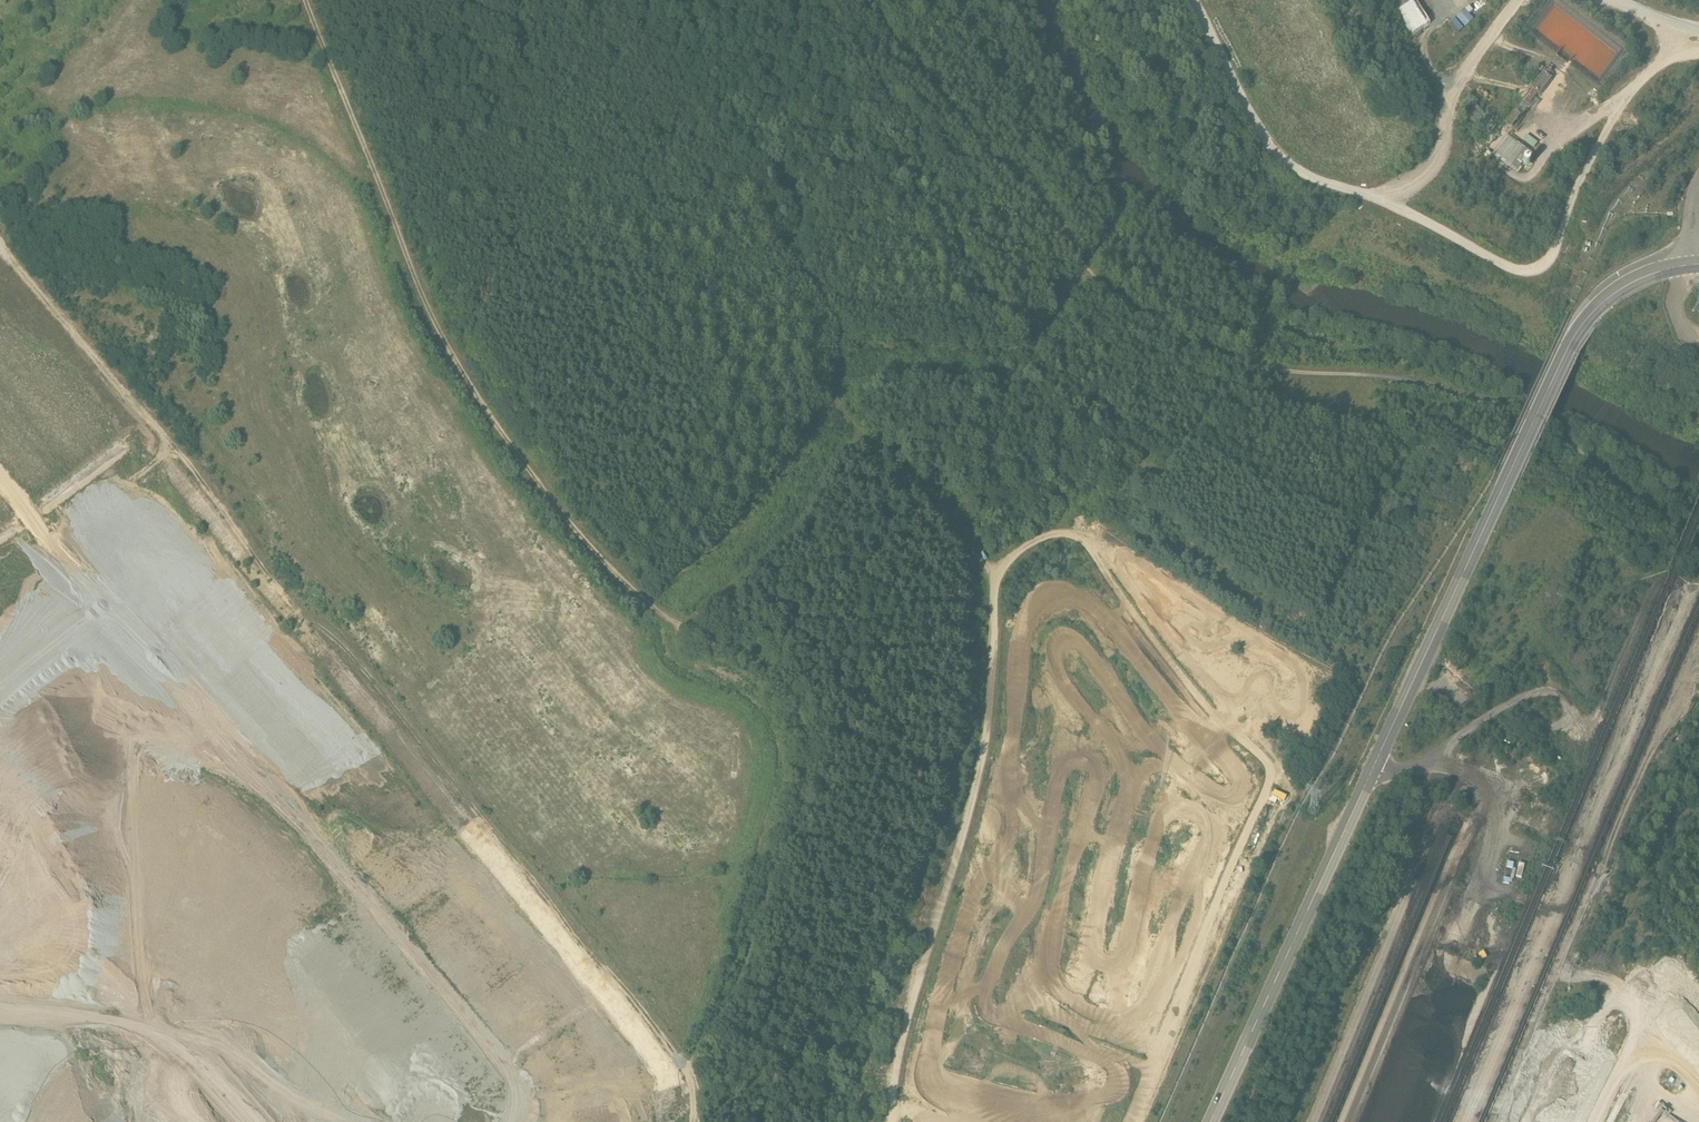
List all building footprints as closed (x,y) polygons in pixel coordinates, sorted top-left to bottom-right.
[(1464,26),(1472,19),(1463,9),(1455,16),(1464,26)] [(1540,72),(1511,114),(1517,118),(1526,105),(1530,107),(1549,79),(1540,72)] [(1506,160),(1518,143),(1507,135),(1494,152),(1506,160)]
